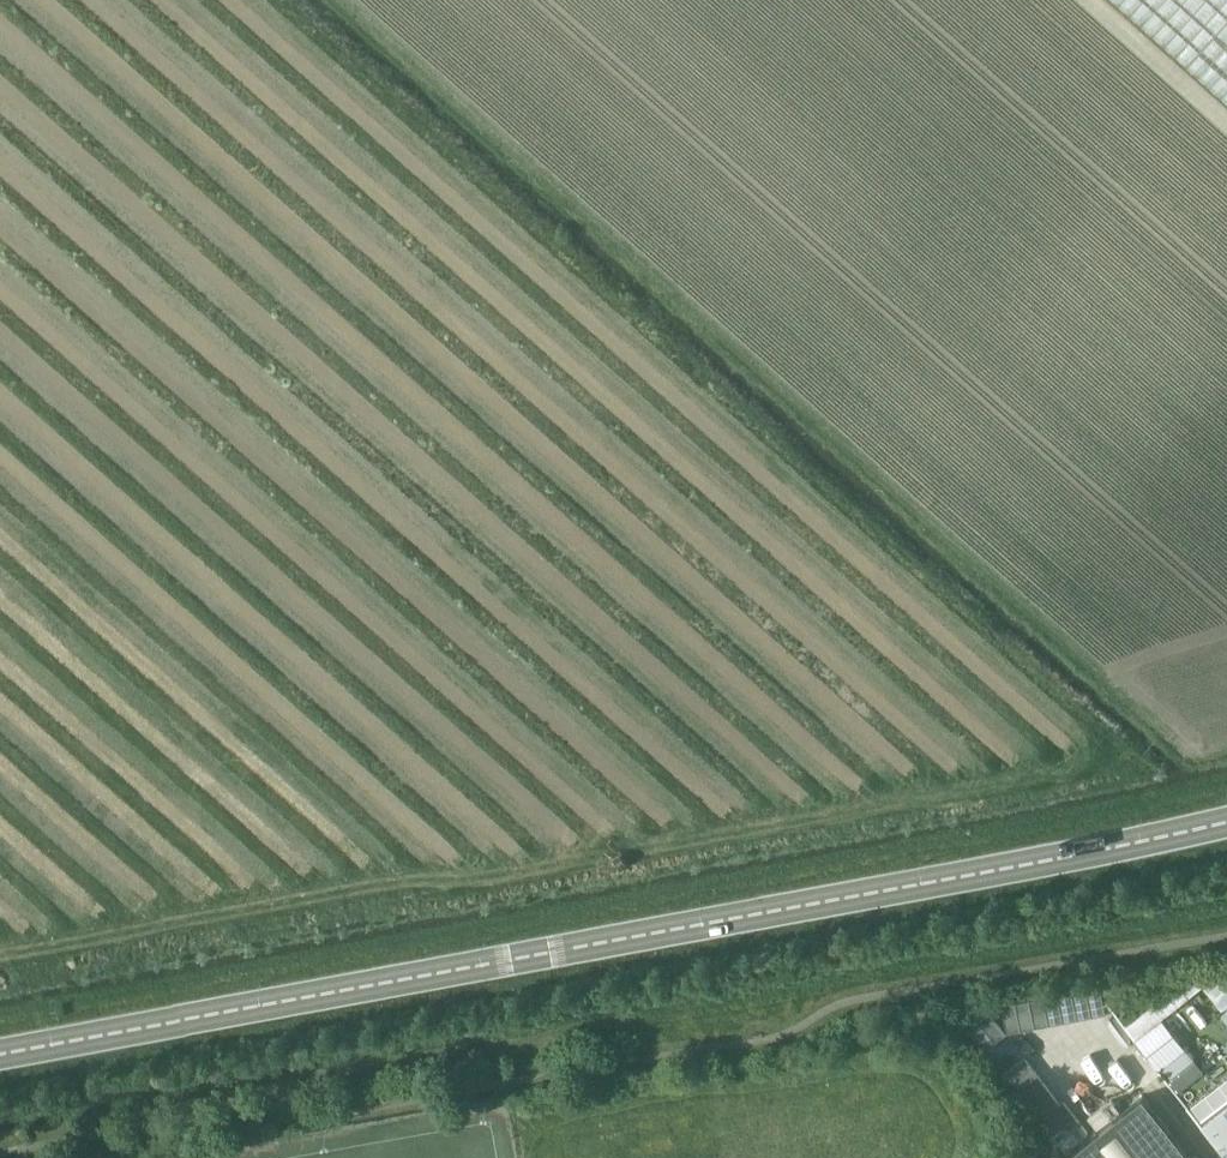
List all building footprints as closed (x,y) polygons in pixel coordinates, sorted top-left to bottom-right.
[(1226,100),(1226,0),(1116,0),(1226,100)] [(1223,1004),(1226,1002),(1226,983),(1226,984),(1218,973),(1206,982),(1223,1004)] [(1008,1025),(1098,1009),(1096,1002),(1078,1006),(1078,1009),(1069,1011),(1067,1000),(1089,996),(1087,986),(1004,1000),(1008,1025)] [(1164,1013),(1136,1033),(1177,1089),(1205,1069),(1164,1013)] [(1049,1129),(1073,1111),(1028,1052),(1004,1070),(1049,1129)] [(1143,1097),(1063,1157),(1190,1157),(1143,1097)] [(1098,1123),(1121,1110),(1115,1098),(1091,1110),(1098,1123)] [(1204,1125),(1226,1155),(1226,1107),(1204,1125)]
